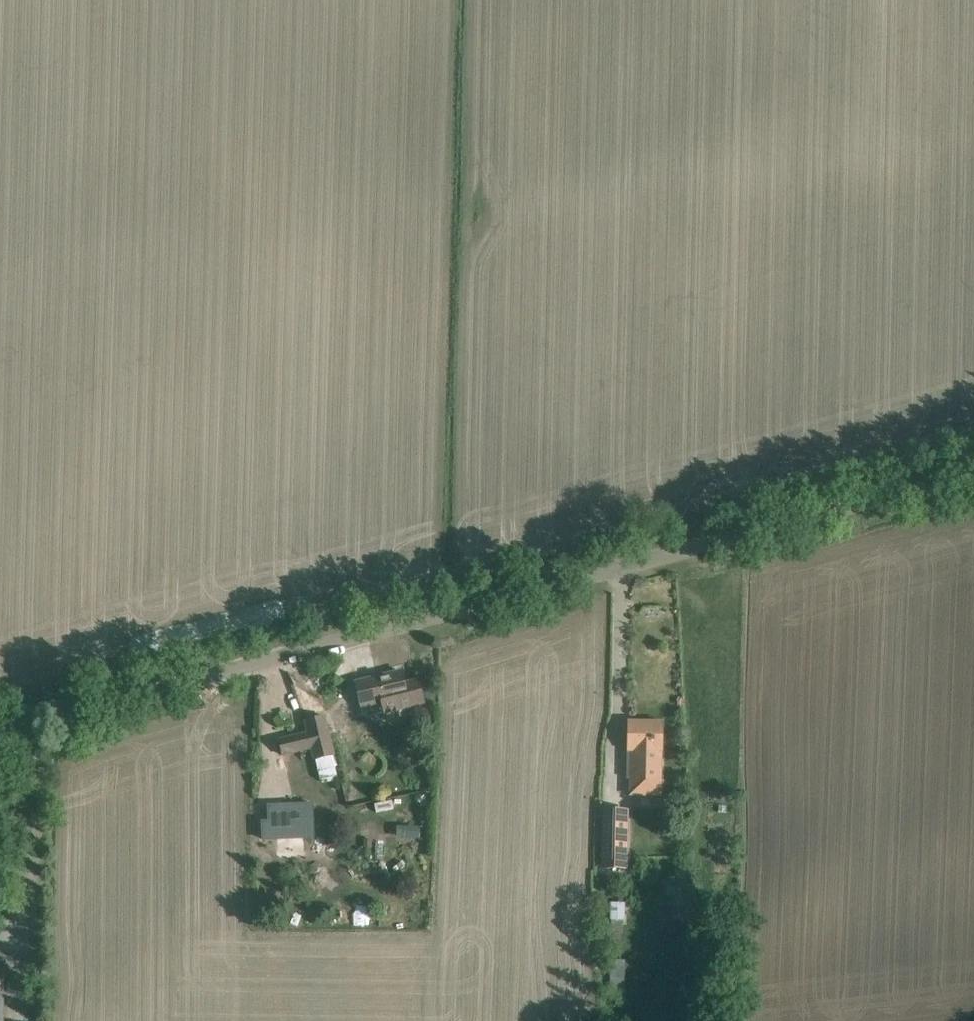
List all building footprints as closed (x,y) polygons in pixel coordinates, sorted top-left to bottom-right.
[(355,682),(362,711),(382,706),(384,715),(425,706),(418,680),(405,683),(401,671),(355,682)] [(280,739),(285,757),(311,750),(314,762),(336,756),(326,716),(306,721),(308,732),(280,739)] [(660,796),(660,755),(662,755),(662,722),(629,722),(629,754),(635,754),(635,782),(630,781),(630,796),(660,796)] [(269,822),(263,822),(263,839),(314,837),(313,804),(268,805),(269,822)] [(628,870),(629,810),(602,810),(601,870),(628,870)]
